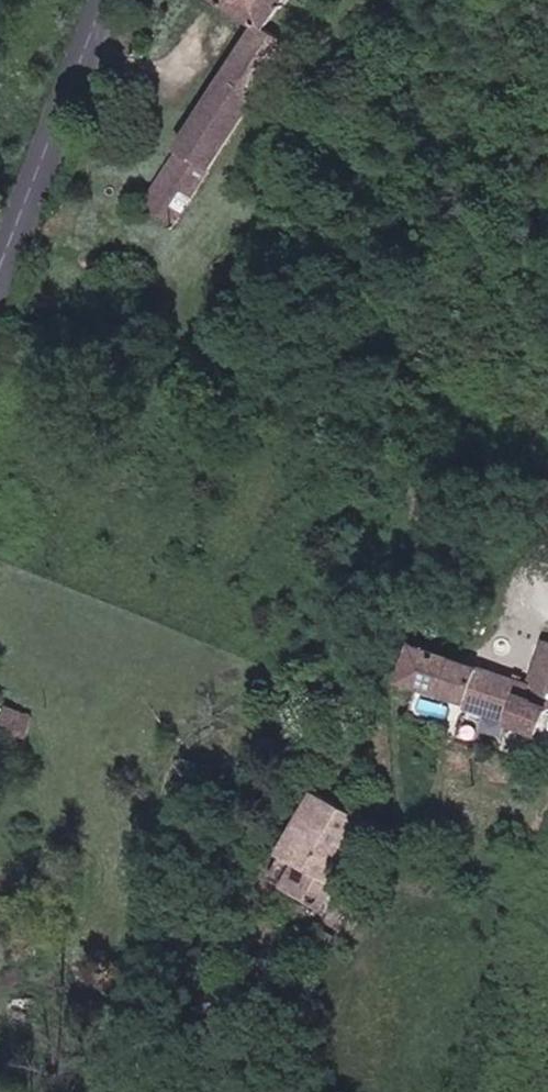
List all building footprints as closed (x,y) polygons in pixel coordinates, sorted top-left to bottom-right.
[(150,201),(179,219),(293,40),(269,24),(285,0),(230,0),(262,20),(182,144),(184,146),(150,201)] [(483,704),(493,672),(426,649),(416,681),(483,704)] [(531,702),(519,734),(547,744),(547,741),(547,708),(531,702)] [(323,903),(371,821),(319,790),(284,850),(300,861),(287,883),(323,903)]
